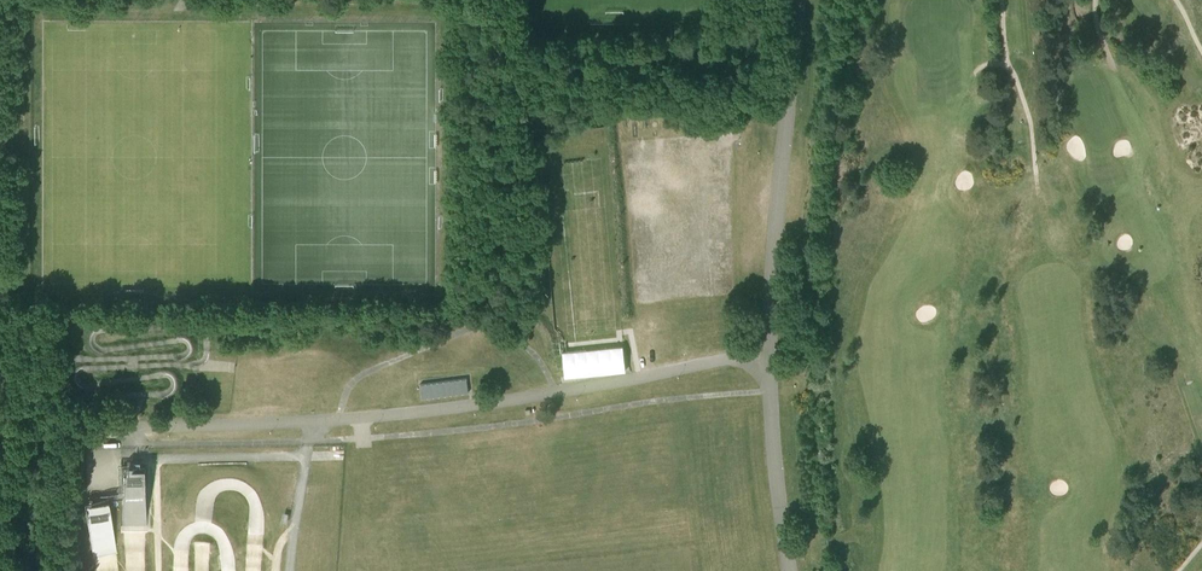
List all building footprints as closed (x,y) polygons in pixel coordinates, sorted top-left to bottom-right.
[(565,376),(625,370),(623,350),(563,357),(565,376)] [(420,384),(422,399),(469,393),(467,378),(420,384)] [(147,523),(144,463),(118,464),(119,489),(108,489),(108,498),(121,497),(122,524),(147,523)] [(94,556),(117,551),(106,496),(82,501),(94,556)] [(283,505),(281,518),(288,519),(291,507),(283,505)]
